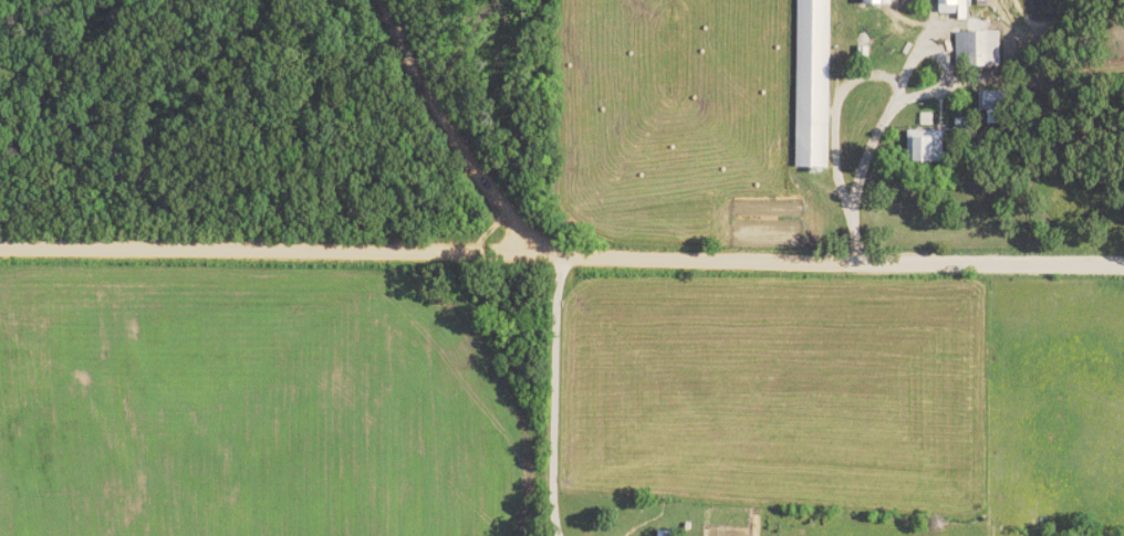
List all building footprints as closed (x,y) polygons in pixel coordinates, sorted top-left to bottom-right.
[(827,168),(829,0),(795,0),(792,167),(827,168)] [(933,14),(956,14),(955,20),(965,20),(966,0),(933,0),(933,14)] [(999,31),(953,33),(955,67),(1001,65),(999,31)] [(905,162),(928,163),(929,133),(906,133),(905,162)]
